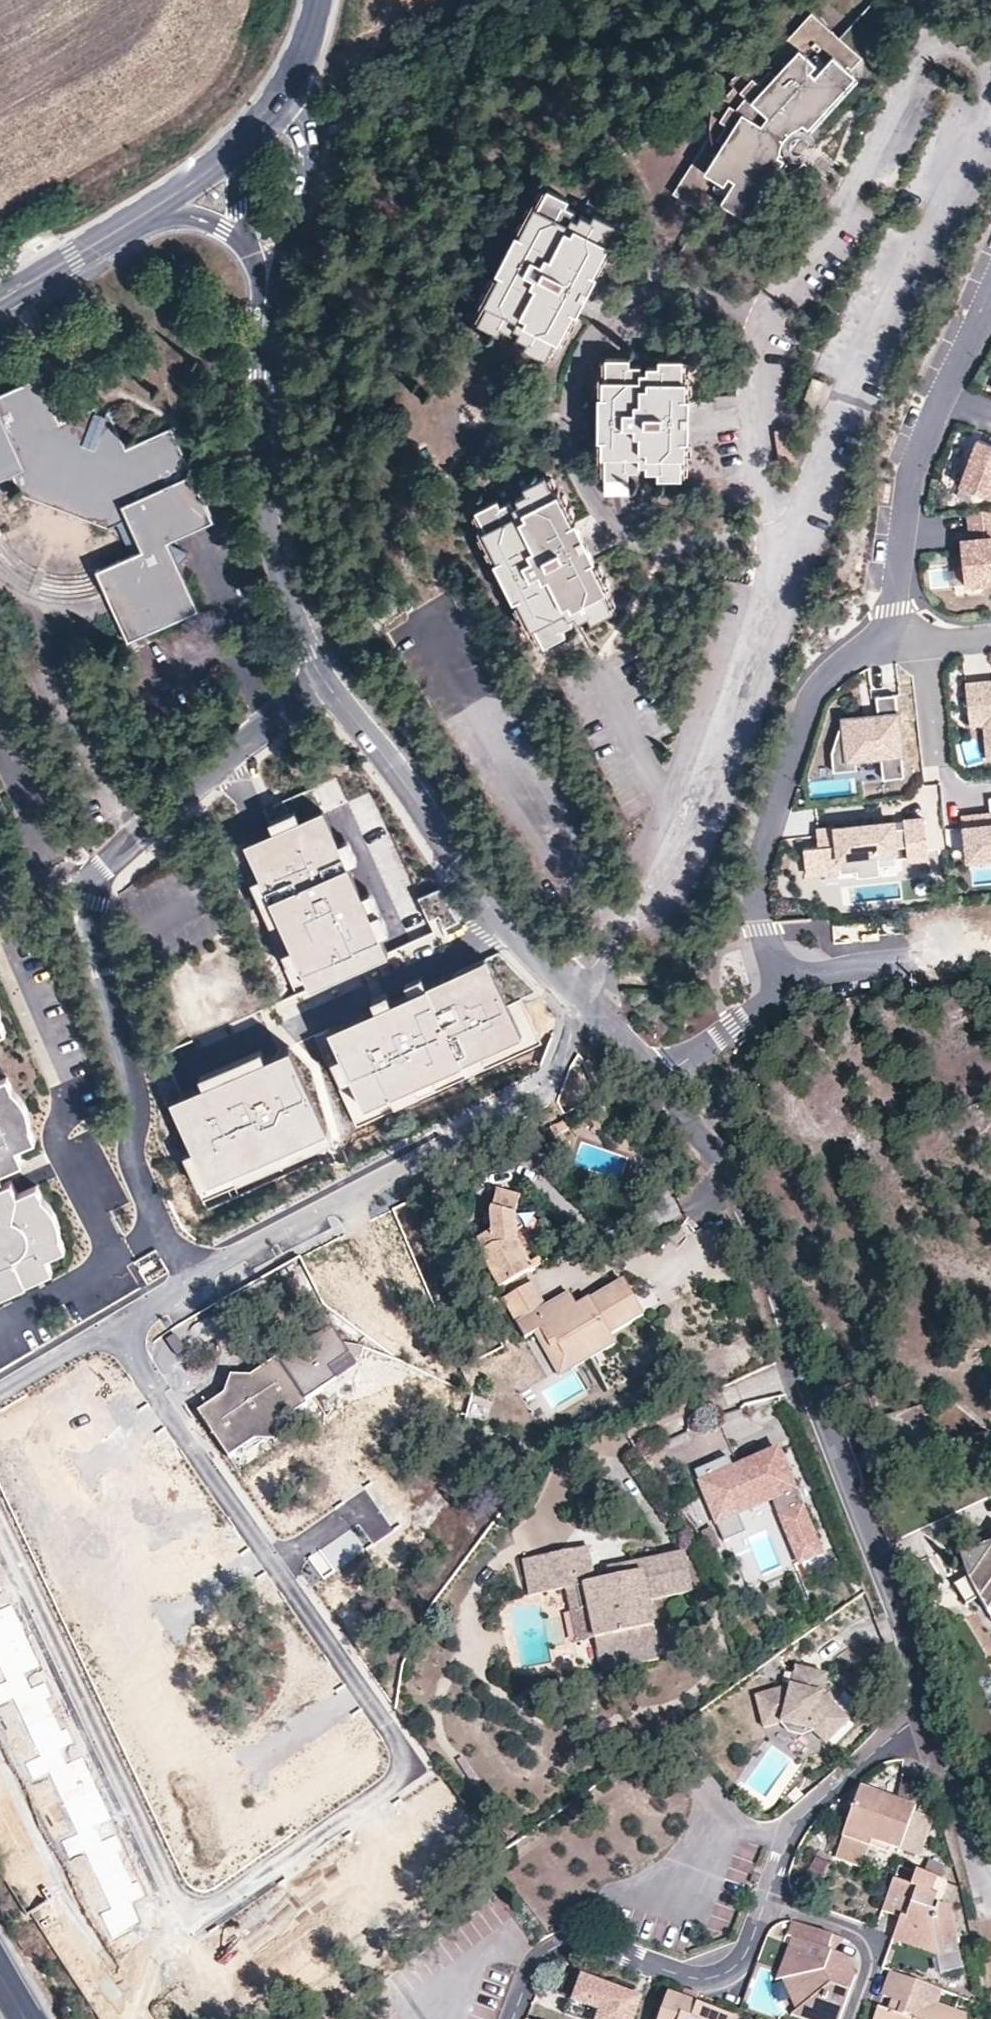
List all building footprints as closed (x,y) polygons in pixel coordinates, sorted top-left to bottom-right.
[(711,134),(673,194),(706,213),(715,198),(748,218),(786,161),(778,156),(785,139),(783,138),(788,132),(789,133),(805,124),(810,128),(857,77),(850,71),(861,58),(811,15),(766,64),(754,66),(746,69),(739,73),(732,77),(730,79),(737,85),(725,101),(718,96),(714,103),(713,110),(710,117),(710,124),(711,134)] [(569,199),(548,189),(539,207),(536,205),(521,234),(518,231),(498,271),(501,272),(487,302),(489,303),(480,323),(500,333),(503,327),(514,333),(516,326),(519,335),(529,341),(527,347),(546,357),(557,337),(560,339),(575,309),(579,312),(587,296),(581,293),(585,286),(590,290),(598,273),(594,271),(609,243),(606,241),(615,223),(595,213),(592,218),(582,213),(578,219),(572,216),(576,210),(565,205),(569,199)] [(631,357),(609,357),(608,377),(605,377),(606,394),(600,393),(600,437),(605,437),(604,454),(607,453),(607,474),(629,475),(629,469),(642,468),(642,463),(649,463),(650,468),(661,469),(661,475),(684,476),(684,455),(688,455),(688,437),(691,437),(691,421),(685,421),(684,412),(691,412),(692,395),(688,395),(688,378),(685,378),(685,357),(663,357),(663,364),(651,363),(651,369),(643,369),(643,363),(631,363),(631,357)] [(826,380),(813,376),(804,404),(817,408),(826,380)] [(13,474),(18,484),(23,496),(109,527),(118,523),(128,518),(144,552),(133,556),(98,572),(128,641),(198,610),(168,542),(213,520),(172,428),(127,450),(108,409),(106,414),(98,409),(100,405),(59,424),(39,378),(0,396),(0,480),(13,474)] [(979,438),(961,484),(990,496),(990,494),(990,442),(979,438)] [(18,484),(13,474),(0,480),(0,492),(18,484)] [(498,498),(477,509),(487,527),(484,529),(499,559),(495,561),(514,598),(518,597),(533,627),(535,626),(545,643),(565,633),(563,628),(572,622),(569,618),(576,614),(579,619),(590,614),(593,620),(613,609),(604,591),(607,589),(592,559),(595,557),(587,541),(582,545),(577,538),(584,534),(576,519),(573,520),(558,491),(555,493),(545,475),(525,485),(528,490),(518,495),(521,502),(513,505),(509,499),(501,504),(498,498)] [(889,481),(879,480),(877,498),(887,499),(889,481)] [(968,512),(969,530),(990,528),(990,510),(968,512)] [(118,523),(133,556),(144,552),(128,518),(118,523)] [(336,519),(320,526),(325,536),(341,528),(336,519)] [(969,530),(970,539),(990,537),(990,528),(969,530)] [(970,539),(960,540),(965,585),(990,582),(990,537),(970,539)] [(965,682),(969,724),(984,723),(986,743),(990,742),(990,680),(965,682)] [(905,778),(896,698),(876,700),(878,720),(844,724),(832,753),(834,773),(849,772),(848,764),(875,761),(883,760),(885,780),(905,778)] [(875,761),(848,764),(849,772),(849,777),(850,784),(878,781),(875,761)] [(351,815),(375,806),(363,774),(339,783),(351,815)] [(962,816),(966,858),(990,855),(990,797),(987,797),(988,814),(962,816)] [(256,843),(243,848),(258,882),(250,887),(296,1000),(395,958),(345,840),(334,846),(320,811),(297,821),(293,814),(270,823),(268,824),(271,835),(256,843)] [(896,815),(821,823),(822,839),(808,841),(810,866),(843,862),(844,865),(860,864),(862,863),(860,847),(882,844),(899,843),(899,839),(910,838),(912,851),(932,849),(928,812),(908,814),(909,821),(897,822),(896,815)] [(884,867),(882,844),(860,847),(862,863),(860,864),(860,869),(884,867)] [(486,965),(326,1038),(338,1064),(329,1068),(356,1128),(541,1043),(521,999),(505,1007),(486,965)] [(259,1056),(197,1084),(201,1093),(167,1108),(190,1158),(182,1162),(202,1204),(329,1146),(288,1056),(264,1067),(259,1056)] [(22,1163),(15,1149),(35,1141),(30,1129),(31,1128),(30,1120),(27,1111),(24,1105),(21,1098),(16,1093),(11,1087),(7,1077),(0,1080),(0,1172),(22,1163)] [(5,1183),(0,1185),(0,1294),(51,1270),(45,1257),(65,1248),(60,1239),(60,1235),(59,1228),(57,1222),(55,1215),(51,1208),(47,1202),(42,1197),(36,1185),(17,1194),(11,1180),(5,1183)] [(491,1233),(476,1241),(484,1253),(481,1254),(501,1289),(533,1271),(530,1267),(518,1245),(516,1233),(522,1229),(512,1219),(515,1200),(492,1195),(487,1216),(491,1233)] [(541,1260),(530,1267),(533,1271),(544,1266),(541,1260)] [(532,1285),(504,1300),(525,1339),(534,1335),(540,1331),(551,1349),(557,1345),(571,1370),(615,1345),(610,1335),(644,1317),(625,1283),(578,1309),(546,1327),(538,1313),(546,1308),(532,1285)] [(570,1295),(546,1308),(538,1313),(546,1327),(578,1309),(570,1295)] [(304,1399),(311,1393),(356,1363),(331,1326),(309,1340),(313,1347),(301,1355),(297,1349),(279,1361),(276,1358),(253,1373),(228,1372),(223,1391),(198,1410),(228,1455),(307,1403),(304,1399)] [(559,1377),(571,1370),(557,1345),(551,1349),(540,1331),(534,1335),(559,1377)] [(486,1421),(489,1399),(470,1396),(467,1418),(486,1421)] [(922,1406),(875,1419),(882,1443),(887,1459),(934,1445),(922,1406)] [(715,1459),(695,1467),(716,1519),(736,1510),(772,1496),(798,1560),(819,1551),(777,1448),(732,1466),(720,1470),(715,1459)] [(727,1454),(715,1459),(720,1470),(732,1466),(727,1454)] [(744,1529),(736,1510),(716,1519),(723,1537),(744,1529)] [(967,1579),(978,1600),(986,1614),(990,1612),(990,1545),(960,1556),(967,1579)] [(570,1552),(577,1586),(595,1582),(587,1548),(570,1552)] [(530,1595),(566,1588),(577,1586),(570,1552),(523,1561),(530,1595)] [(595,1582),(577,1586),(581,1609),(589,1608),(596,1638),(621,1634),(624,1648),(656,1642),(647,1600),(691,1591),(683,1554),(630,1564),(632,1577),(610,1580),(595,1582)] [(12,1590),(0,1564),(0,1596),(12,1590)] [(608,1568),(610,1580),(632,1577),(630,1564),(608,1568)] [(967,1606),(978,1600),(967,1579),(955,1585),(967,1606)] [(577,1586),(566,1588),(577,1642),(596,1638),(589,1608),(581,1609),(577,1586)] [(0,1618),(0,1643),(17,1682),(47,1668),(21,1609),(0,1618)] [(795,1664),(790,1685),(789,1690),(780,1693),(775,1688),(755,1692),(763,1724),(784,1720),(785,1722),(804,1727),(808,1723),(825,1738),(847,1715),(833,1701),(828,1703),(820,1696),(821,1691),(826,1672),(795,1664)] [(54,1685),(24,1698),(51,1757),(81,1744),(54,1685)] [(833,1701),(821,1691),(820,1696),(828,1703),(833,1701)] [(90,1760),(60,1773),(86,1832),(116,1819),(90,1760)] [(861,1787),(845,1830),(873,1840),(900,1850),(913,1810),(915,1805),(861,1787)] [(931,1816),(913,1810),(900,1850),(918,1857),(931,1816)] [(863,1867),(873,1840),(845,1830),(835,1856),(863,1867)] [(122,1839),(92,1852),(119,1911),(149,1898),(122,1839)] [(947,1883),(915,1871),(910,1885),(893,1878),(882,1910),(901,1916),(894,1934),(893,1939),(912,1945),(917,1932),(935,1938),(935,1943),(955,1937),(950,1909),(938,1905),(947,1883)] [(792,1920),(786,1934),(791,1936),(794,1938),(789,1954),(794,1956),(787,1976),(794,1978),(802,1998),(801,2003),(822,2012),(820,2018),(821,2018),(839,2018),(855,1975),(839,1969),(836,1960),(838,1953),(834,1950),(826,1948),(830,1935),(792,1920)] [(958,1950),(955,1937),(935,1943),(935,1938),(917,1932),(912,1945),(936,1955),(958,1950)] [(826,1948),(834,1950),(844,1939),(830,1935),(826,1948)] [(791,1936),(776,1979),(781,1979),(795,2011),(792,2013),(809,2018),(821,2018),(820,2018),(822,2012),(801,2003),(802,1998),(794,1978),(787,1976),(794,1956),(789,1954),(794,1938),(791,1936)] [(839,1969),(855,1975),(847,1955),(838,1953),(836,1960),(839,1969)] [(890,1971),(882,1995),(891,1998),(902,2002),(897,2015),(887,2011),(877,2008),(873,2018),(964,2018),(964,2014),(935,2003),(940,1989),(890,1971)] [(582,1975),(574,1997),(570,1995),(564,2011),(587,2018),(631,2018),(639,1996),(582,1975)] [(734,2018),(693,2003),(696,1994),(685,1989),(682,1997),(669,1991),(659,2018),(734,2018)] [(902,2002),(891,1998),(887,2011),(897,2015),(902,2002)]
